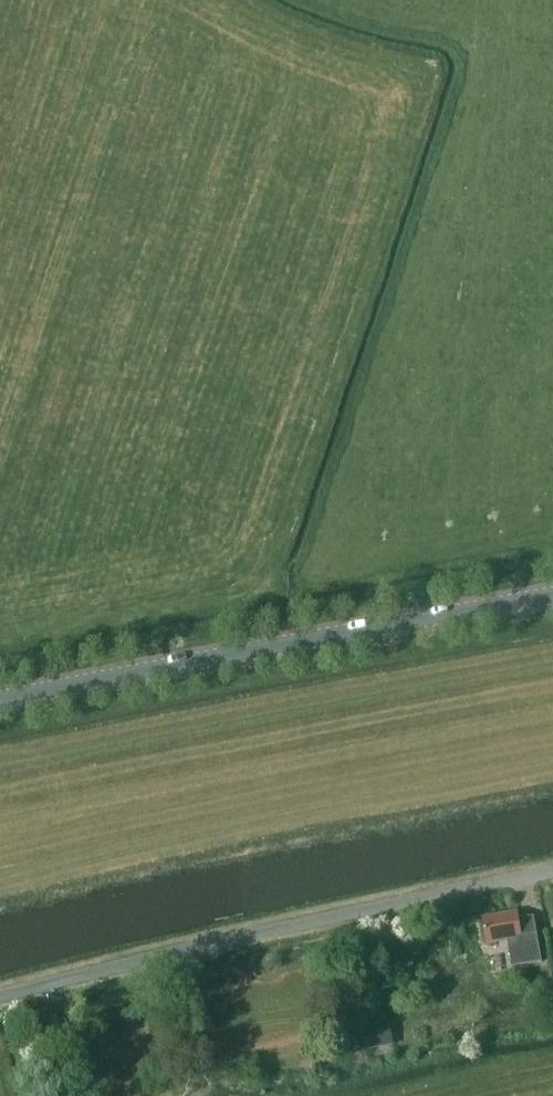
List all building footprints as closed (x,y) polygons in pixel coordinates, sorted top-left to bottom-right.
[(519,918),(518,912),(482,918),(486,943),(507,940),(512,967),(542,961),(534,916),(519,918)] [(368,1049),(394,1044),(389,1021),(364,1026),(368,1049)]
